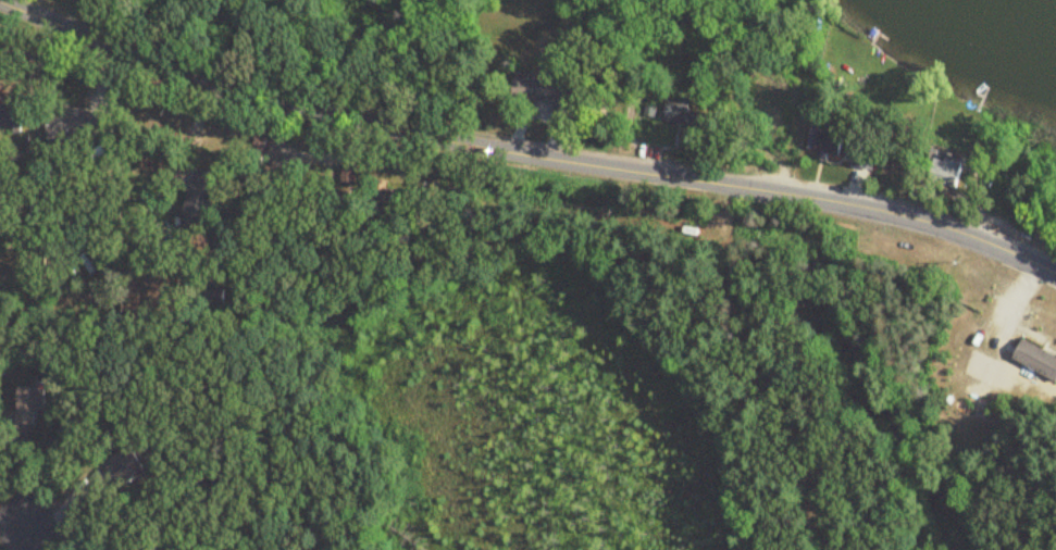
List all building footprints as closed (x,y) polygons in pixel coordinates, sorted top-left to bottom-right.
[(557,102),(556,121),(578,122),(579,82),(516,80),(515,101),(557,102)] [(693,104),(667,101),(665,119),(690,123),(693,104)] [(24,105),(0,105),(0,129),(24,129),(24,105)] [(805,125),(780,119),(775,139),(799,145),(805,125)] [(840,162),(850,134),(816,122),(806,150),(840,162)] [(855,164),(874,170),(883,146),(863,139),(855,164)] [(934,153),(932,183),(962,186),(965,155),(934,153)] [(208,221),(221,176),(198,169),(185,214),(208,221)] [(1024,339),(1014,360),(1055,382),(1055,356),(1024,339)] [(36,426),(36,413),(48,413),(48,389),(20,389),(20,426),(36,426)] [(149,474),(135,448),(108,463),(121,488),(149,474)]
